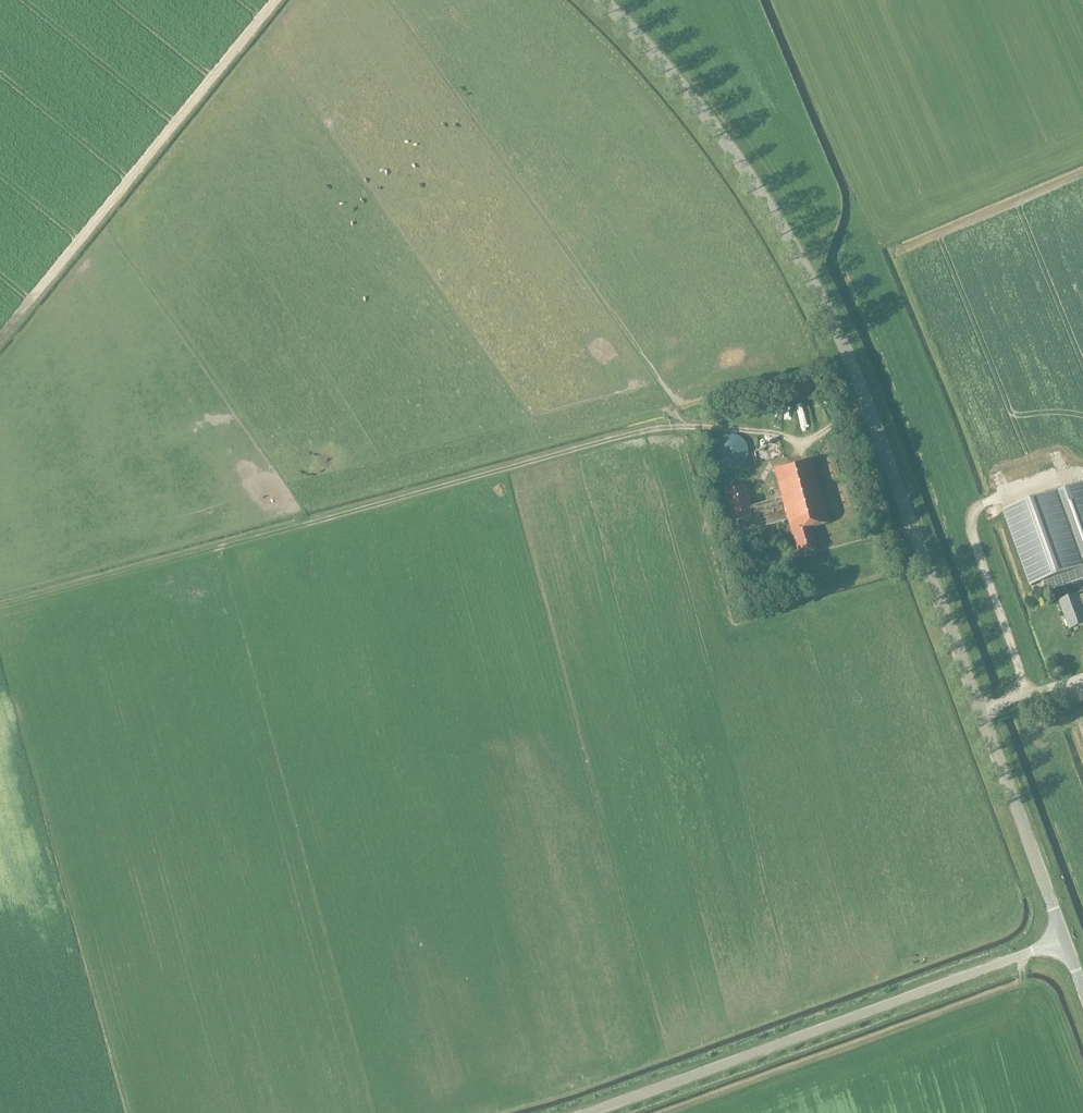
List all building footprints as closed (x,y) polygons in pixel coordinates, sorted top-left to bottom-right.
[(748,454),(748,452),(748,451),(748,450),(748,449),(747,448),(747,446),(746,445),(745,443),(744,442),(743,441),(742,440),(741,439),(740,438),(738,437),(736,436),(735,436),(734,436),(732,436),(730,436),(729,436),(727,436),(726,437),(724,437),(723,438),(721,439),(720,440),(719,441),(718,443),(717,444),(716,446),(716,447),(715,448),(715,450),(715,452),(715,454),(715,456),(716,457),(716,459),(717,460),(718,462),(719,463),(720,464),(721,465),(722,466),(723,467),(725,468),(726,468),(728,469),(730,469),(731,469),(733,469),(735,469),(737,468),(738,467),(739,467),(741,466),(742,465),(743,464),(744,463),(745,461),(746,460),(747,458),(747,457),(748,455),(748,454)] [(775,470),(782,498),(789,520),(793,536),(794,536),(799,554),(816,550),(811,529),(829,524),(812,460),(775,470)] [(1044,498),(1005,512),(1032,586),(1042,582),(1046,593),(1082,580),(1082,484),(1044,498)] [(736,521),(739,534),(789,520),(782,498),(751,507),(746,486),(724,492),(732,522),(736,521)] [(1076,597),(1075,595),(1058,601),(1068,630),(1082,625),(1082,616),(1080,607),(1082,606),(1082,594),(1076,597)]
